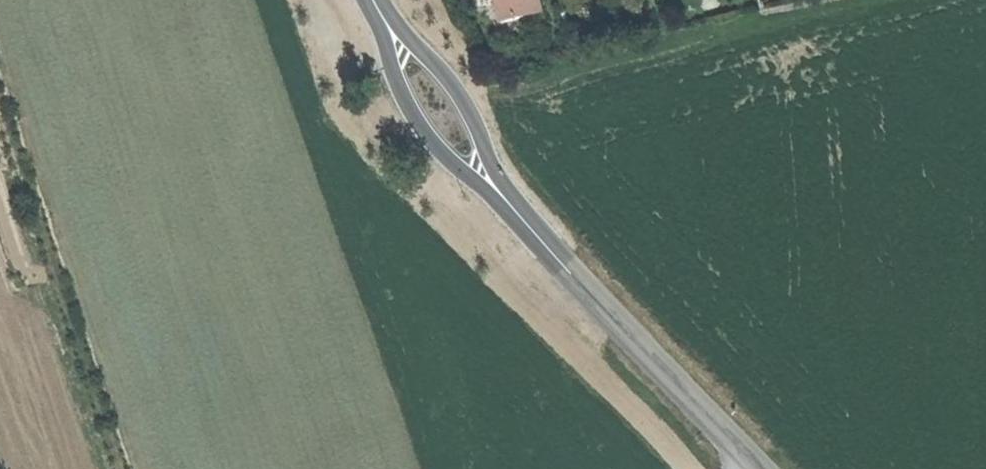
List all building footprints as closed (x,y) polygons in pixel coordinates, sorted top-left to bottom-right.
[(544,13),(542,0),(486,0),(487,4),(499,2),(502,20),(544,13)]
